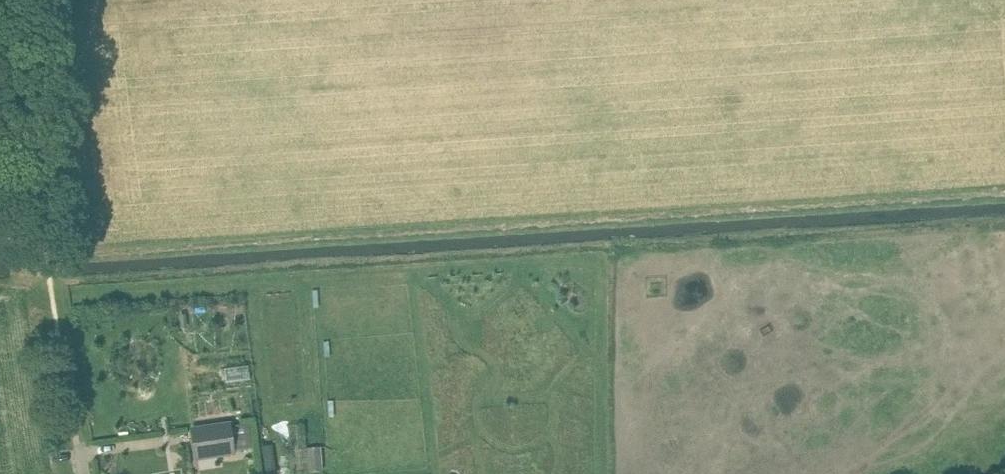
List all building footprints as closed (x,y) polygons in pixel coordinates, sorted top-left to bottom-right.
[(235,453),(234,450),(253,447),(250,422),(231,425),(231,422),(193,427),(197,458),(235,453)] [(307,446),(308,470),(322,469),(321,445),(307,446)]
